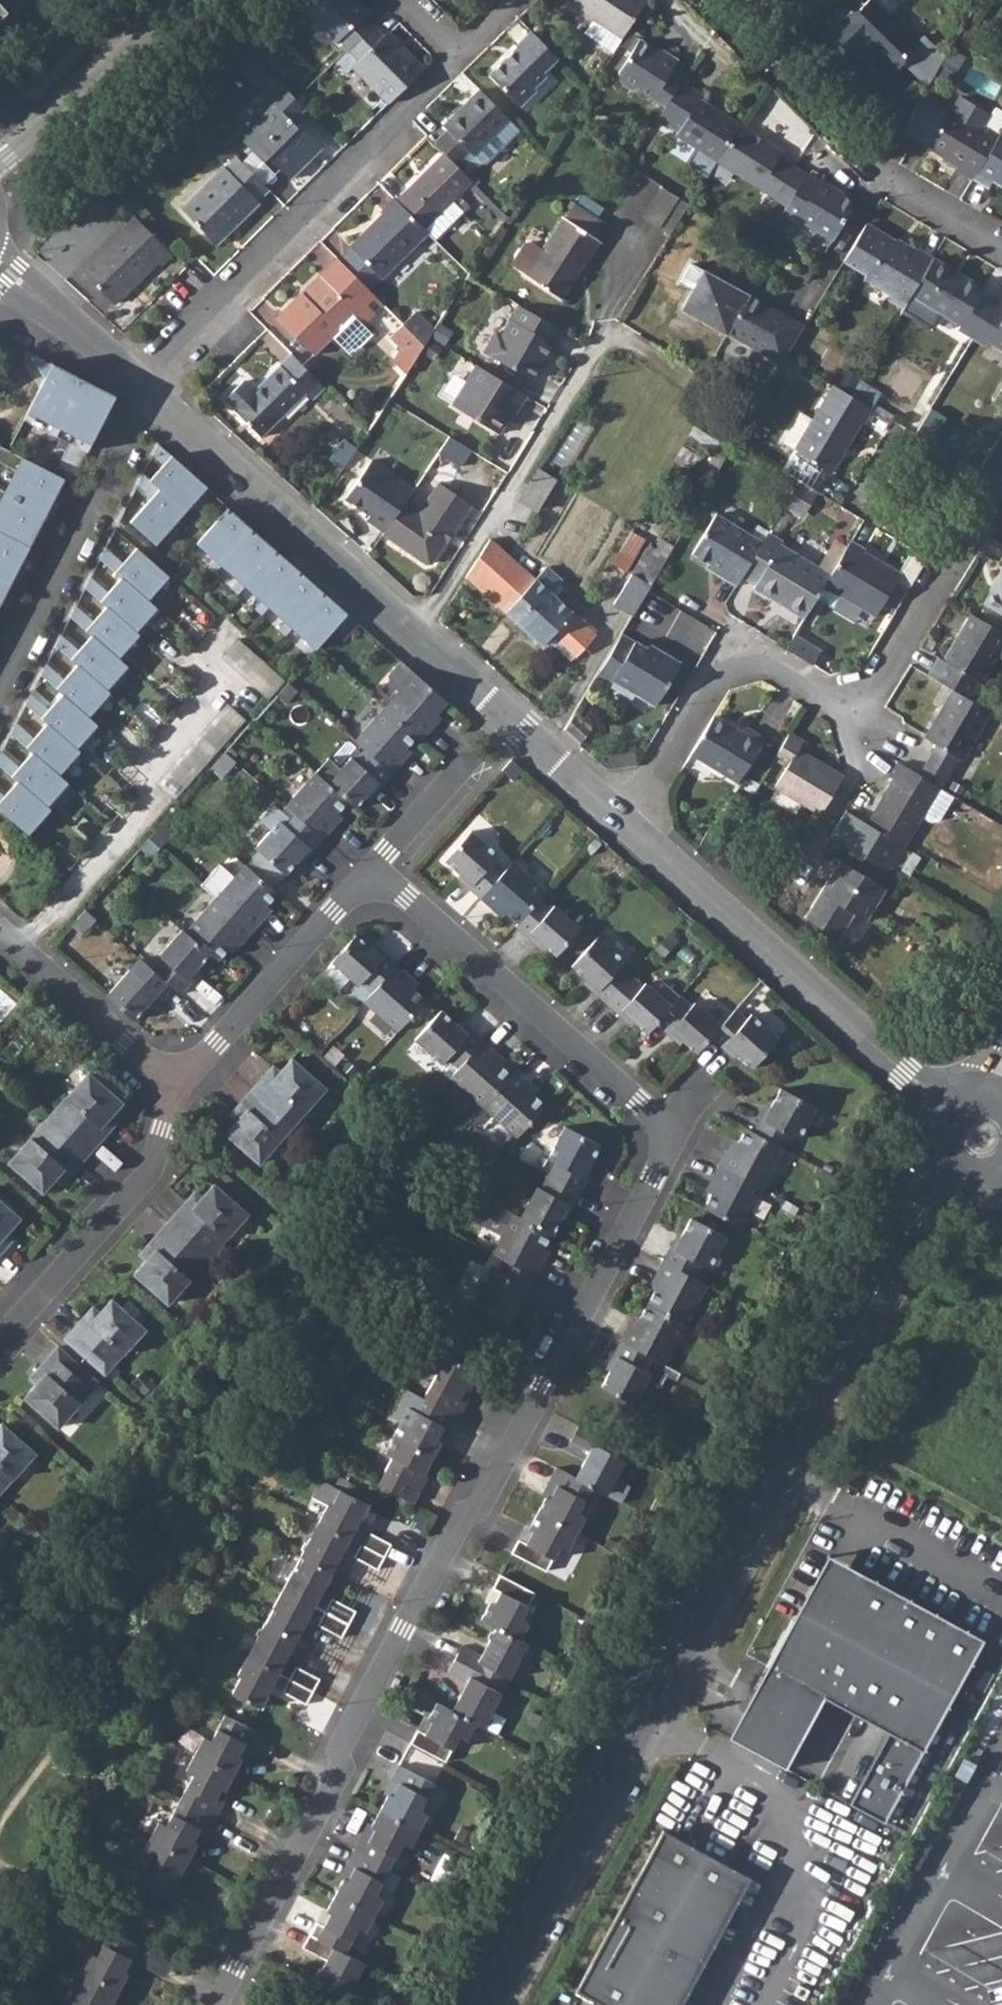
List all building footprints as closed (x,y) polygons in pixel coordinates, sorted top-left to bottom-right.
[(373,26),(363,16),(367,11),(356,0),(305,0),(298,6),(336,43),(340,39),(349,49),(373,26)] [(621,39),(646,0),(566,0),(621,39)] [(836,18),(824,30),(825,32),(848,55),(852,59),(864,48),(891,75),(903,64),(904,58),(918,43),(890,15),(887,18),(870,0),(858,12),(851,12),(840,22),(836,18)] [(388,103),(423,68),(387,31),(382,36),(373,26),(349,49),(336,62),(346,73),(352,67),(388,103)] [(543,71),(557,57),(531,31),(489,74),(520,106),(536,89),(533,87),(546,75),(543,71)] [(825,32),(815,43),(838,66),(848,55),(825,32)] [(638,89),(664,106),(683,78),(671,70),(679,59),(666,50),(662,51),(641,37),(619,71),(620,82),(633,91),(638,89)] [(246,70),(261,85),(272,74),(249,51),(234,65),(243,74),(246,70)] [(290,179),(322,147),(300,124),(294,130),(288,125),(305,108),(272,74),(261,85),(258,88),(270,101),(236,134),(263,162),(267,158),(290,179)] [(658,116),(679,130),(677,134),(691,143),(718,159),(740,124),(700,99),(703,95),(681,81),(664,106),(658,116)] [(472,155),(510,119),(480,89),(443,125),(447,129),(434,142),(444,152),(455,164),(468,151),(472,155)] [(936,104),(923,95),(910,117),(906,133),(915,139),(936,104)] [(973,179),(1000,134),(984,124),(981,130),(936,104),(915,139),(959,166),(957,169),(973,179)] [(468,151),(455,164),(467,175),(480,163),(486,163),(520,130),(510,119),(472,155),(468,151)] [(716,161),(774,197),(793,167),(779,157),(782,152),(740,124),(718,159),(716,161)] [(1000,134),(973,179),(989,188),(993,181),(1001,186),(1001,135),(1000,134)] [(683,154),(710,171),(716,161),(718,159),(691,143),(683,154)] [(444,152),(396,200),(424,228),(429,233),(435,239),(464,211),(452,199),(472,180),(467,175),(455,164),(444,152)] [(257,200),(268,189),(237,157),(226,168),(224,167),(181,209),(213,241),(236,218),(239,222),(259,202),(257,200)] [(787,205),(805,174),(793,167),(774,197),(787,205)] [(783,212),(833,241),(855,203),(833,191),(834,189),(805,174),(787,205),(783,212)] [(661,188),(635,230),(652,241),(678,199),(661,188)] [(381,280),(429,233),(424,228),(396,200),(395,199),(382,210),(384,212),(350,246),(352,249),(379,277),(381,280)] [(566,219),(597,239),(605,226),(574,206),(566,219)] [(160,265),(172,253),(135,217),(81,271),(114,304),(157,261),(160,265)] [(525,243),(511,265),(526,274),(525,276),(561,299),(599,240),(597,239),(566,219),(563,217),(542,249),(531,242),(525,243)] [(213,241),(216,244),(239,222),(236,218),(213,241)] [(910,296),(933,258),(918,249),(915,254),(866,224),(844,261),(865,274),(863,278),(890,295),(894,288),(910,297),(910,296)] [(352,249),(340,261),(367,288),(379,277),(352,249)] [(354,316),(374,296),(367,288),(340,261),(338,258),(320,275),(324,280),(307,297),(303,293),(277,318),(314,356),(339,331),(335,327),(350,313),(354,316)] [(972,338),(994,301),(981,293),(983,289),(933,258),(910,296),(910,297),(903,308),(901,311),(927,326),(933,325),(940,313),(960,325),(958,330),(972,338)] [(727,334),(748,295),(703,271),(690,264),(680,281),(694,288),(682,310),(727,334)] [(303,293),(307,297),(324,280),(320,275),(303,293)] [(887,299),(903,308),(910,297),(894,288),(890,295),(887,299)] [(748,295),(727,334),(781,364),(786,357),(805,325),(748,295)] [(354,316),(362,325),(383,305),(374,296),(354,316)] [(994,301),(972,338),(986,347),(989,342),(1001,350),(1001,306),(994,301)] [(553,344),(562,330),(520,306),(503,336),(495,336),(488,348),(491,356),(532,380),(544,360),(548,362),(557,346),(553,344)] [(424,346),(434,330),(415,312),(402,324),(424,346)] [(335,327),(339,331),(354,316),(350,313),(335,327)] [(444,347),(453,330),(440,323),(431,340),(444,347)] [(312,399),(324,388),(292,354),(253,392),(242,380),(225,398),(236,409),(234,411),(261,438),(306,393),(312,399)] [(114,396),(52,363),(37,355),(32,358),(45,377),(28,410),(74,433),(70,442),(57,467),(74,476),(114,396)] [(793,380),(802,366),(786,357),(781,364),(777,371),(793,380)] [(452,406),(499,434),(507,420),(513,411),(516,413),(526,396),(477,366),(452,406)] [(871,408),(879,392),(859,381),(850,395),(871,408)] [(862,423),(871,408),(850,395),(833,385),(810,423),(795,449),(793,451),(830,473),(860,421),(862,423)] [(74,433),(28,410),(23,419),(70,442),(74,433)] [(507,420),(511,422),(516,413),(513,411),(507,420)] [(795,449),(810,423),(798,415),(782,441),(795,449)] [(689,434),(715,450),(719,442),(719,441),(694,426),(689,434)] [(719,468),(738,436),(726,430),(719,441),(719,442),(715,450),(716,451),(710,462),(719,468)] [(437,455),(458,468),(469,450),(449,438),(437,455)] [(342,469),(357,448),(345,440),(330,461),(342,469)] [(152,497),(130,521),(155,543),(209,483),(158,443),(156,446),(152,455),(163,464),(150,479),(143,472),(141,476),(137,484),(152,497)] [(64,478),(0,445),(0,461),(16,469),(5,490),(0,487),(0,604),(64,478)] [(365,522),(383,534),(404,503),(412,491),(370,462),(344,500),(368,517),(365,522)] [(537,510),(555,480),(538,470),(520,500),(537,510)] [(808,505),(816,492),(798,481),(791,494),(808,505)] [(383,534),(381,536),(424,567),(431,565),(445,545),(443,540),(449,532),(452,534),(470,507),(437,485),(418,514),(404,503),(383,534)] [(783,507),(800,518),(808,505),(791,494),(783,507)] [(348,612),(348,611),(327,592),(325,594),(322,592),(325,590),(304,571),(301,573),(299,571),(301,568),(281,550),(278,552),(276,550),(278,547),(257,529),(255,531),(253,529),(255,526),(233,507),(230,509),(228,507),(199,539),(217,556),(209,563),(216,569),(223,561),(240,576),(232,584),(239,591),(246,582),(263,597),(256,605),(263,611),(270,603),(286,618),(279,626),(286,632),(293,625),(310,640),(303,648),(310,655),(339,622),(348,612)] [(741,577),(762,542),(715,514),(691,555),(709,565),(723,574),(720,578),(735,587),(741,577)] [(824,586),(830,575),(817,567),(780,545),(782,542),(767,534),(762,542),(741,577),(755,585),(753,588),(804,618),(824,586)] [(505,612),(535,579),(509,557),(489,539),(466,576),(505,612)] [(817,567),(830,575),(847,546),(834,539),(817,567)] [(824,586),(875,617),(894,585),(907,593),(927,559),(913,550),(899,573),(863,551),(865,549),(850,541),(847,546),(830,575),(824,586)] [(136,548),(123,563),(105,547),(103,551),(99,558),(121,577),(108,592),(90,577),(88,579),(84,587),(106,606),(93,621),(75,605),(73,609),(69,616),(91,635),(78,650),(60,634),(58,638),(55,645),(76,664),(63,679),(45,664),(43,667),(40,674),(61,693),(48,709),(30,693),(28,697),(24,704),(46,723),(33,738),(15,722),(13,726),(10,733),(31,752),(18,767),(0,751),(0,752),(0,767),(16,781),(3,796),(0,793),(0,810),(27,833),(70,785),(60,776),(102,729),(87,716),(129,668),(118,658),(159,611),(147,600),(168,576),(136,548)] [(630,619),(663,562),(645,551),(611,608),(630,619)] [(505,612),(521,626),(550,594),(560,584),(563,580),(547,565),(535,579),(505,612)] [(706,569),(720,578),(723,574),(709,565),(706,569)] [(983,604),(1001,615),(1001,570),(983,604)] [(550,594),(555,598),(564,588),(560,584),(550,594)] [(596,634),(555,598),(550,594),(521,626),(542,645),(552,635),(577,657),(596,634)] [(348,612),(339,622),(350,632),(360,621),(348,611),(348,612)] [(928,675),(953,690),(976,703),(986,686),(981,683),(1001,648),(1001,632),(970,613),(942,660),(938,657),(928,675)] [(655,707),(681,662),(650,644),(647,648),(622,633),(597,676),(609,683),(611,681),(655,707)] [(820,652),(794,636),(786,649),(812,665),(820,652)] [(222,656),(270,699),(286,681),(238,638),(222,656)] [(417,735),(422,739),(433,727),(428,723),(436,713),(447,701),(402,660),(387,677),(400,689),(384,706),(417,735)] [(278,693),(287,700),(297,688),(288,681),(278,693)] [(961,760),(989,712),(976,703),(953,690),(925,738),(937,746),(956,757),(961,760)] [(155,782),(173,798),(245,718),(227,702),(155,782)] [(387,768),(392,773),(403,761),(403,760),(398,756),(407,747),(417,735),(384,706),(355,740),(364,748),(387,768)] [(436,713),(428,723),(433,727),(441,718),(436,713)] [(738,781),(763,739),(744,728),(741,733),(713,717),(691,754),(738,781)] [(820,815),(843,775),(799,749),(804,741),(789,733),(774,759),(786,766),(773,787),(820,815)] [(937,746),(919,775),(938,787),(956,757),(937,746)] [(407,747),(398,756),(403,760),(403,761),(411,751),(407,747)] [(351,757),(341,768),(329,757),(315,772),(348,800),(356,807),(378,782),(381,785),(392,773),(387,768),(364,748),(354,759),(351,757)] [(224,751),(214,762),(225,773),(235,761),(224,751)] [(502,770),(513,779),(523,768),(512,758),(502,770)] [(214,762),(211,766),(222,777),(225,773),(214,762)] [(829,837),(886,871),(887,871),(890,866),(902,847),(920,817),(938,787),(919,775),(898,763),(889,777),(893,780),(866,824),(845,810),(829,837)] [(339,811),(348,800),(315,772),(285,805),(295,814),(323,838),(335,824),(330,820),(339,811)] [(938,821),(953,797),(938,787),(920,817),(930,823),(938,821)] [(323,838),(295,814),(291,819),(274,805),(261,819),(272,829),(256,846),(261,850),(286,872),(308,848),(312,851),(323,838)] [(344,814),(339,811),(330,820),(335,824),(344,814)] [(157,826),(169,837),(172,832),(161,823),(157,826)] [(139,847),(151,857),(169,837),(157,826),(139,847)] [(467,887),(479,898),(504,870),(493,860),(498,854),(470,830),(444,860),(470,883),(467,887)] [(261,850),(247,866),(272,888),(286,872),(261,850)] [(504,870),(479,898),(492,909),(496,904),(504,911),(518,923),(539,898),(546,890),(512,860),(504,870)] [(866,922),(886,889),(839,860),(804,917),(838,939),(853,914),(866,922)] [(220,891),(215,897),(252,930),(263,918),(258,914),(267,904),(277,892),(272,888),(247,866),(244,864),(233,876),(221,865),(208,881),(220,891)] [(907,877),(890,866),(887,871),(904,882),(907,877)] [(220,891),(208,881),(202,887),(215,897),(220,891)] [(215,897),(185,931),(209,953),(218,960),(228,948),(236,939),(241,943),(252,930),(215,897)] [(518,923),(515,926),(527,937),(530,933),(555,955),(579,928),(554,905),(551,908),(539,898),(518,923)] [(258,914),(263,918),(272,909),(267,904),(258,914)] [(496,904),(492,909),(500,916),(504,911),(496,904)] [(71,924),(82,934),(95,919),(84,909),(71,924)] [(170,985),(180,993),(191,981),(187,978),(209,953),(185,931),(182,928),(159,955),(162,958),(152,968),(170,985)] [(360,982),(372,992),(396,964),(384,953),(380,957),(356,934),(331,962),(346,975),(357,985),(360,982)] [(594,993),(606,1003),(630,975),(620,966),(624,960),(597,936),(571,966),(597,989),(594,993)] [(241,943),(236,939),(228,948),(233,952),(241,943)] [(152,968),(142,960),(132,972),(129,969),(106,995),(134,1020),(156,994),(159,997),(170,985),(152,968)] [(321,973),(336,986),(346,975),(331,962),(321,973)] [(408,975),(396,964),(372,992),(363,1001),(397,1031),(426,999),(413,988),(404,980),(408,975)] [(418,983),(408,975),(404,980),(413,988),(418,983)] [(630,975),(606,1003),(618,1014),(621,1011),(646,1033),(655,1023),(671,1006),(644,983),(642,986),(630,975)] [(671,1006),(655,1023),(668,1034),(671,1031),(696,1053),(710,1037),(720,1025),(694,1003),(691,1006),(679,996),(671,1006)] [(720,1025),(710,1037),(722,1048),(725,1045),(751,1068),(778,1038),(751,1014),(746,1019),(734,1009),(720,1025)] [(457,1068),(482,1040),(469,1029),(467,1033),(440,1010),(414,1040),(441,1063),(446,1058),(457,1068)] [(494,1051),(482,1040),(457,1068),(449,1078),(482,1107),(511,1075),(499,1064),(490,1056),(494,1051)] [(504,1060),(494,1051),(490,1056),(499,1064),(504,1060)] [(267,1072),(252,1090),(292,1125),(325,1087),(291,1058),(273,1078),(267,1072)] [(528,1081),(516,1070),(511,1075),(482,1107),(516,1137),(545,1105),(533,1094),(523,1086),(528,1081)] [(60,1116),(54,1123),(88,1153),(110,1128),(104,1122),(121,1102),(88,1072),(54,1110),(60,1116)] [(537,1089),(528,1081),(523,1086),(533,1094),(537,1089)] [(760,1117),(752,1132),(784,1148),(785,1149),(792,1135),(798,1139),(815,1107),(781,1088),(764,1119),(760,1117)] [(292,1125),(252,1090),(236,1107),(243,1112),(225,1133),(259,1162),(292,1125)] [(54,1110),(48,1117),(54,1123),(60,1116),(54,1110)] [(48,1117),(42,1124),(48,1130),(54,1123),(48,1117)] [(88,1153),(54,1123),(48,1130),(42,1124),(8,1162),(42,1192),(60,1172),(67,1178),(88,1153)] [(727,1150),(719,1164),(763,1188),(784,1148),(752,1132),(746,1128),(738,1142),(732,1153),(727,1150)] [(554,1162),(547,1175),(580,1193),(588,1178),(583,1176),(599,1146),(567,1129),(550,1160),(554,1162)] [(733,1139),(727,1150),(732,1153),(738,1142),(733,1139)] [(711,1193),(703,1207),(742,1228),(763,1188),(719,1164),(711,1179),(717,1182),(711,1193)] [(572,1207),(580,1193),(547,1175),(540,1188),(536,1186),(520,1217),(551,1234),(552,1234),(568,1205),(572,1207)] [(717,1182),(711,1179),(705,1190),(711,1193),(717,1182)] [(167,1223),(201,1253),(207,1246),(214,1251),(247,1214),(213,1183),(195,1204),(188,1198),(167,1223)] [(501,1234),(491,1253),(503,1259),(535,1276),(543,1262),(537,1259),(543,1248),(551,1234),(520,1217),(512,1213),(479,1196),(470,1213),(472,1218),(501,1234)] [(8,1244),(1,1238),(19,1218),(0,1201),(0,1253),(8,1244)] [(670,1246),(662,1261),(695,1278),(702,1265),(708,1268),(726,1236),(690,1218),(674,1248),(670,1246)] [(195,1260),(201,1253),(167,1223),(145,1247),(151,1253),(134,1273),(168,1303),(201,1266),(195,1260)] [(207,1246),(201,1253),(207,1258),(214,1251),(207,1246)] [(549,1251),(543,1248),(537,1259),(543,1262),(549,1251)] [(207,1258),(201,1253),(195,1260),(201,1266),(207,1258)] [(528,1291),(535,1276),(503,1259),(496,1272),(489,1269),(472,1301),(507,1320),(523,1289),(528,1291)] [(660,1278),(647,1303),(685,1324),(706,1284),(695,1278),(662,1261),(655,1275),(660,1278)] [(111,1367),(145,1329),(111,1299),(93,1319),(86,1314),(64,1338),(98,1369),(105,1361),(111,1367)] [(628,1326),(620,1340),(653,1358),(664,1364),(685,1324),(647,1303),(634,1329),(628,1326)] [(616,1357),(601,1387),(633,1404),(649,1373),(645,1371),(653,1358),(620,1340),(612,1355),(616,1357)] [(85,1384),(91,1376),(58,1346),(35,1371),(42,1377),(24,1397),(58,1427),(91,1389),(85,1384)] [(477,1372),(438,1351),(429,1369),(437,1373),(423,1398),(458,1417),(465,1403),(457,1399),(464,1386),(468,1388),(477,1372)] [(105,1361),(98,1369),(104,1374),(111,1367),(105,1361)] [(91,1389),(98,1382),(91,1376),(85,1384),(91,1389)] [(458,1417),(423,1398),(409,1424),(402,1420),(393,1436),(432,1457),(440,1441),(437,1438),(443,1426),(451,1430),(458,1417)] [(1,1491),(35,1453),(1,1423),(0,1424),(0,1489),(1,1491)] [(625,1450),(578,1425),(570,1440),(589,1451),(575,1477),(590,1485),(602,1492),(611,1477),(614,1478),(624,1460),(621,1458),(625,1450)] [(432,1457),(393,1436),(384,1452),(392,1457),(378,1484),(413,1502),(420,1488),(412,1484),(419,1471),(422,1473),(432,1457)] [(575,1477),(556,1467),(548,1481),(556,1486),(550,1498),(545,1496),(537,1512),(576,1532),(584,1515),(576,1511),(590,1485),(575,1477)] [(321,1523),(349,1538),(367,1503),(322,1479),(313,1496),(327,1504),(318,1522),(321,1523)] [(567,1549),(576,1532),(537,1512),(528,1528),(532,1530),(526,1543),(518,1539),(511,1553),(546,1571),(559,1544),(567,1549)] [(331,1571),(349,1538),(321,1523),(313,1538),(310,1536),(300,1555),(303,1557),(331,1571)] [(391,1543),(367,1531),(360,1544),(384,1556),(391,1543)] [(384,1556),(360,1544),(353,1556),(377,1569),(384,1556)] [(981,1642),(825,1556),(727,1734),(784,1765),(822,1697),(887,1733),(850,1800),(884,1819),(981,1642)] [(324,1586),(331,1571),(303,1557),(295,1571),(324,1586)] [(281,1589),(313,1606),(324,1586),(295,1571),(291,1570),(281,1589)] [(519,1619),(533,1592),(499,1574),(492,1588),(500,1592),(493,1604),(489,1602),(481,1618),(496,1627),(518,1638),(527,1623),(519,1619)] [(295,1639),(313,1606),(281,1589),(272,1608),(275,1609),(267,1624),(295,1639)] [(278,1673),(295,1639),(267,1624),(264,1623),(254,1641),(258,1643),(250,1658),(278,1673)] [(461,1645),(457,1653),(504,1677),(505,1675),(508,1677),(518,1658),(515,1656),(522,1641),(518,1638),(496,1627),(481,1655),(461,1645)] [(504,1677),(457,1653),(454,1658),(501,1683),(504,1677)] [(259,1708),(278,1673),(250,1658),(246,1656),(237,1675),(240,1677),(231,1693),(259,1708)] [(467,1682),(451,1710),(475,1723),(479,1725),(488,1709),(491,1711),(501,1692),(497,1690),(501,1683),(454,1658),(448,1672),(467,1682)] [(319,1678),(295,1666),(289,1679),(312,1691),(319,1678)] [(312,1691),(289,1679),(282,1691),(306,1704),(312,1691)] [(410,1743),(445,1761),(458,1735),(466,1739),(475,1723),(451,1710),(436,1702),(428,1719),(431,1721),(425,1733),(417,1729),(410,1743)] [(479,1725),(496,1734),(505,1717),(491,1711),(488,1709),(479,1725)] [(260,1733),(225,1714),(211,1741),(203,1737),(195,1754),(233,1774),(242,1757),(238,1755),(244,1743),(252,1747),(260,1733)] [(180,1800),(215,1818),(221,1805),(214,1801),(220,1788),(225,1790),(233,1774),(195,1754),(186,1770),(194,1775),(180,1800)] [(379,1809),(417,1829),(425,1814),(418,1810),(432,1783),(398,1765),(390,1780),(398,1784),(392,1796),(388,1794),(379,1809)] [(207,1832),(215,1818),(180,1800),(166,1827),(158,1823),(150,1839),(188,1859),(197,1843),(192,1841),(199,1828),(207,1832)] [(408,1846),(417,1829),(379,1809),(371,1826),(374,1828),(368,1841),(360,1836),(353,1849),(387,1868),(401,1842),(408,1846)] [(659,1829),(575,1987),(609,2004),(677,2004),(746,1874),(659,1829)] [(134,1885),(169,1904),(177,1890),(169,1885),(175,1873),(179,1875),(188,1859),(150,1839),(141,1855),(149,1859),(134,1885)] [(387,1868),(353,1849),(347,1863),(355,1867),(349,1880),(344,1878),(336,1894),(373,1914),(382,1897),(374,1893),(387,1868)] [(373,1914),(336,1894),(326,1911),(330,1913),(323,1925),(316,1921),(308,1934),(343,1952),(357,1927),(364,1931),(373,1914)] [(144,1948),(109,1930),(95,1957),(87,1952),(79,1969),(117,1990),(126,1973),(122,1971),(128,1958),(136,1963),(144,1948)] [(343,1952),(308,1934),(302,1947),(326,1960),(314,1981),(342,1996),(351,1980),(354,1982),(364,1963),(343,1952)] [(79,1969),(70,1985),(78,1990),(70,2004),(105,2004),(107,2004),(109,2004),(117,1990),(79,1969)]
